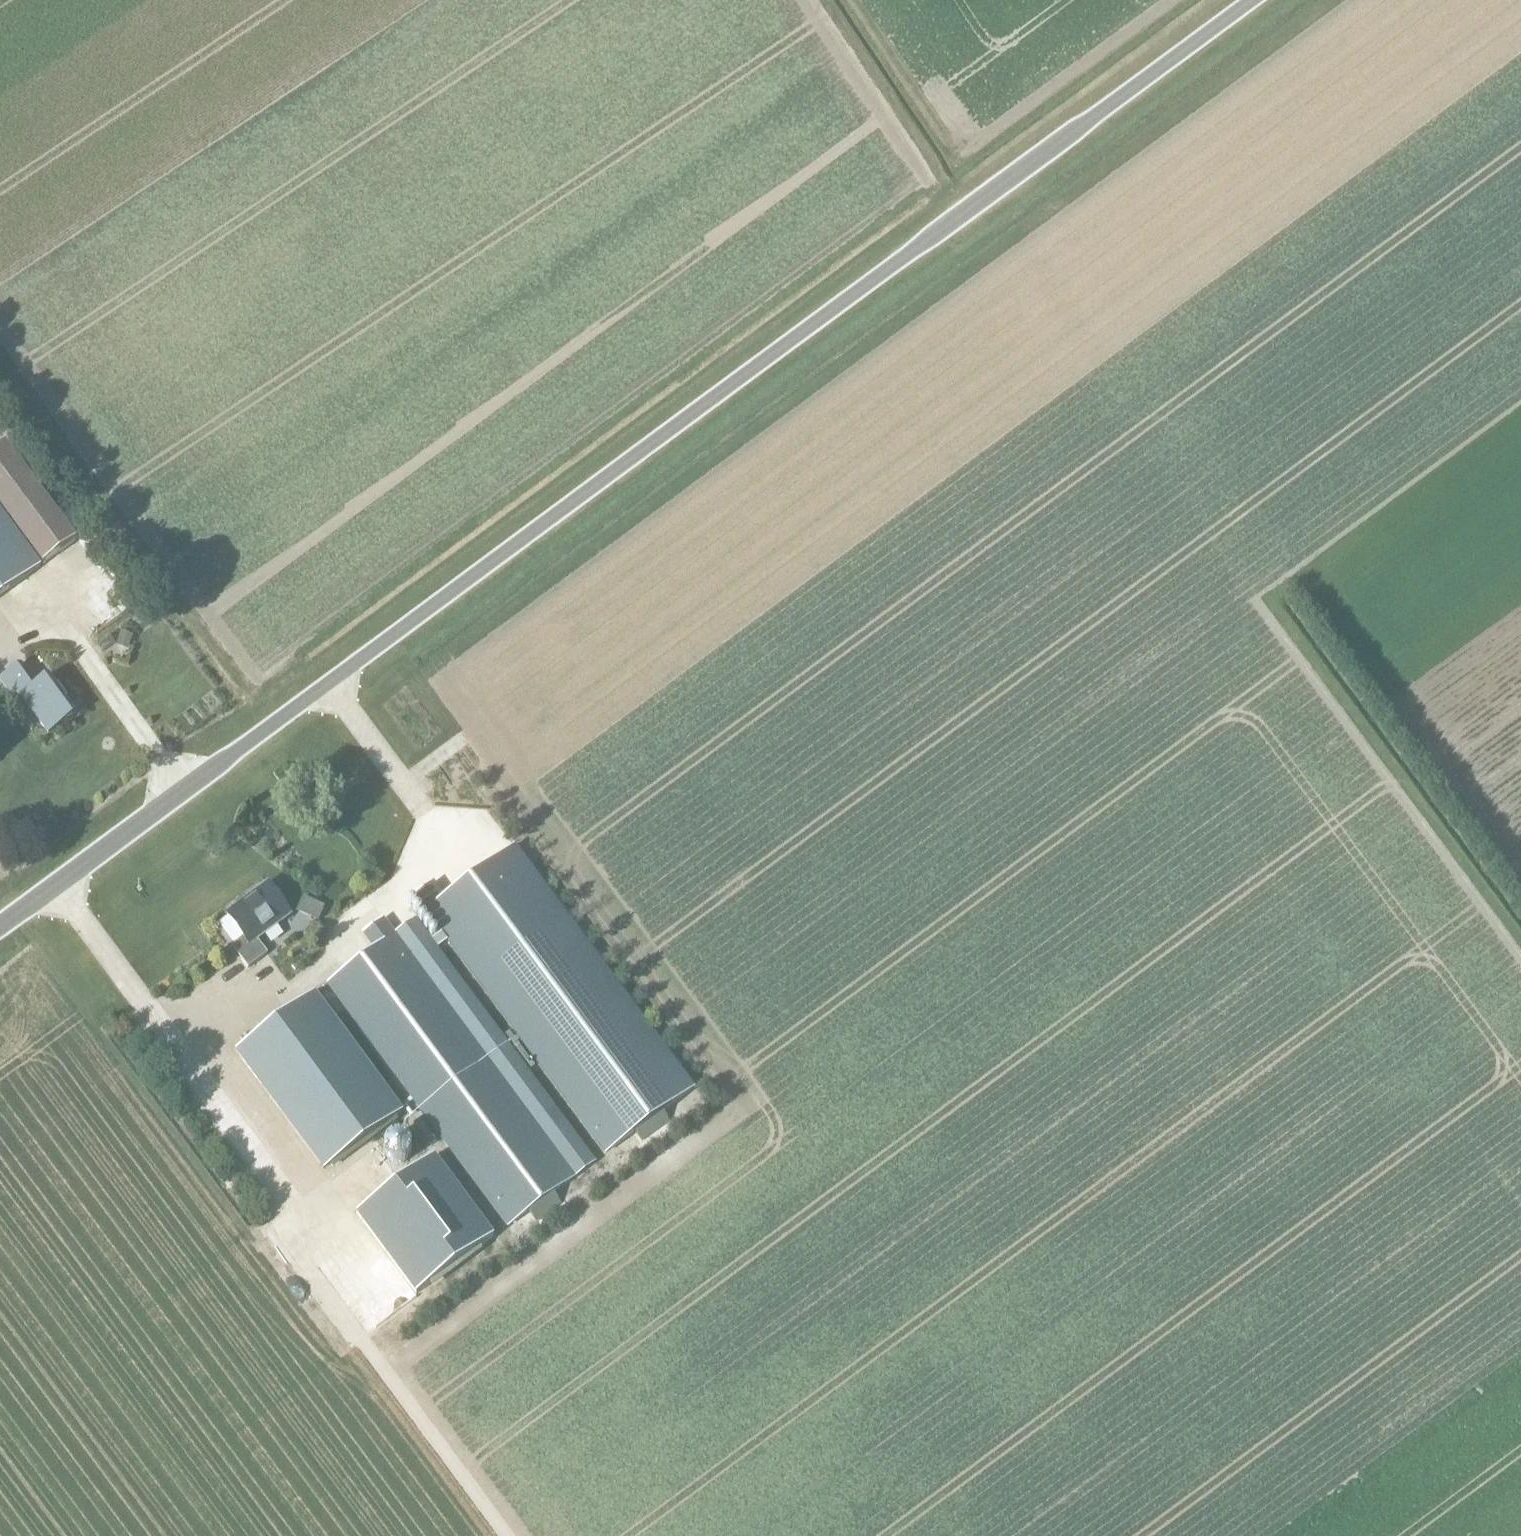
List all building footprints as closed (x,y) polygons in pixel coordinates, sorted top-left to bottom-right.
[(73,539),(4,444),(0,447),(0,508),(41,563),(73,539)] [(39,567),(0,514),(0,595),(39,567)] [(62,607),(63,596),(47,594),(46,605),(62,607)] [(9,672),(0,679),(0,681),(15,701),(20,697),(47,734),(75,714),(47,676),(34,686),(19,665),(9,672)] [(239,884),(245,892),(257,883),(250,874),(239,884)] [(650,1119),(471,877),(422,913),(411,897),(394,910),(585,1167),(650,1119)] [(255,940),(289,915),(266,884),(225,915),(243,938),(231,947),(247,969),(266,954),(255,940)] [(327,984),(458,1163),(506,1227),(572,1177),(381,919),(362,934),(373,949),(327,984)] [(322,1169),(400,1111),(314,993),(235,1051),(322,1169)] [(433,1155),(355,1214),(414,1294),(493,1236),(433,1155)]
